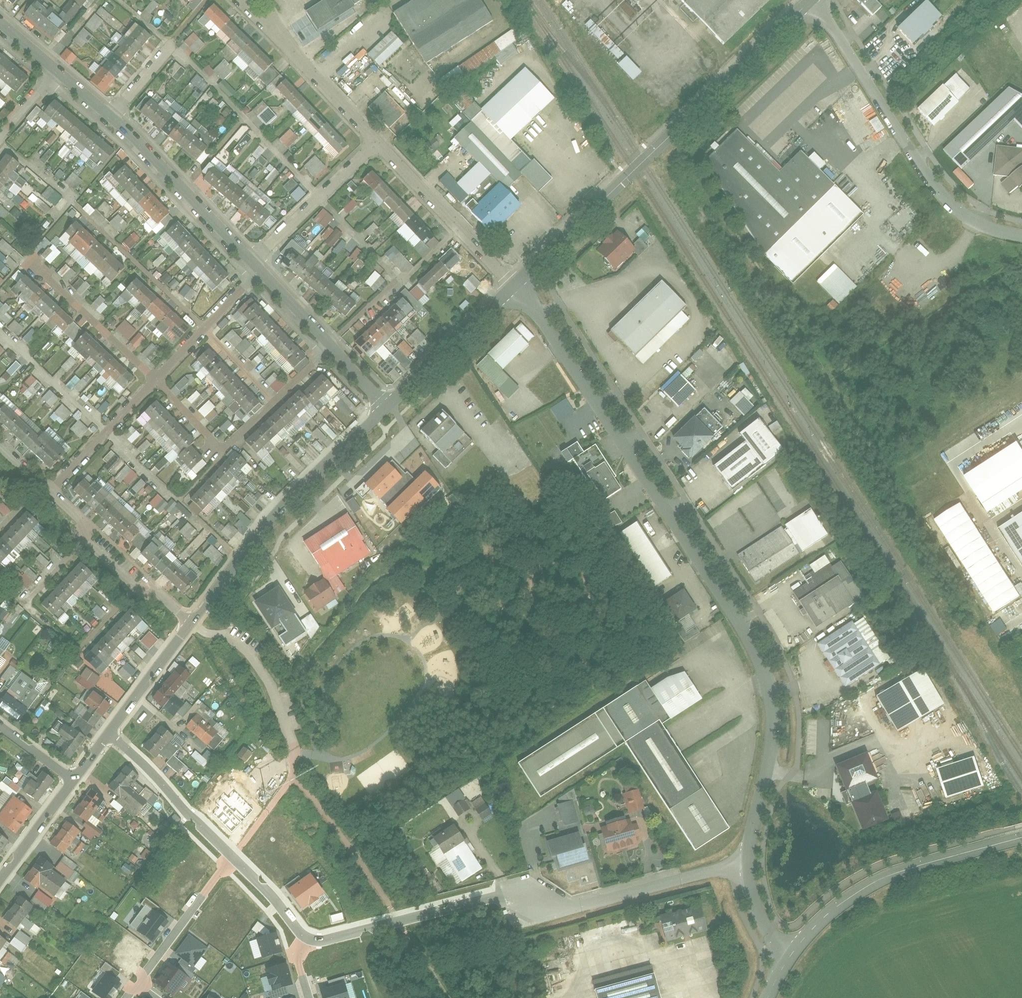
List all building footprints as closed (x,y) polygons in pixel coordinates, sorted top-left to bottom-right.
[(86,2),(83,0),(69,0),(60,12),(46,0),(30,0),(28,2),(33,6),(25,16),(55,40),(86,2)] [(268,58),(210,0),(201,10),(259,68),(268,58)] [(304,6),(315,24),(347,5),(344,0),(313,0),(304,6)] [(424,60),(489,17),(478,0),(400,0),(389,7),(424,60)] [(722,44),(767,0),(679,0),(722,44)] [(856,1),(872,16),(888,0),(857,0),(856,1)] [(153,1),(146,9),(149,13),(157,6),(153,1)] [(939,22),(923,5),(898,29),(914,45),(939,22)] [(101,7),(85,26),(94,33),(110,14),(101,7)] [(89,80),(102,92),(151,37),(137,25),(89,80)] [(522,27),(438,76),(445,88),(496,58),(499,64),(518,52),(513,42),(527,34),(522,27)] [(84,28),(73,40),(82,48),(93,36),(84,28)] [(380,67),(403,43),(391,31),(367,54),(380,67)] [(195,54),(205,44),(194,32),(183,42),(195,54)] [(70,65),(77,57),(67,49),(60,57),(70,65)] [(14,89),(27,74),(0,51),(0,77),(14,89)] [(617,65),(633,80),(641,72),(626,56),(617,65)] [(204,70),(210,77),(215,72),(223,81),(232,72),(226,67),(229,64),(224,59),(213,70),(208,66),(204,70)] [(175,62),(167,72),(177,81),(186,71),(175,62)] [(444,167),(436,175),(488,228),(517,199),(501,182),(516,168),(533,185),(545,174),(506,134),(548,94),(520,65),(452,132),(477,157),(455,178),(444,167)] [(198,89),(193,94),(197,98),(209,86),(198,75),(191,82),(198,89)] [(344,141),(282,75),(272,84),(334,150),(344,141)] [(948,83),(917,111),(933,128),(963,100),(948,83)] [(402,107),(382,86),(364,102),(384,124),(402,107)] [(945,151),(964,172),(1018,123),(1021,127),(1021,96),(1012,91),(945,151)] [(111,148),(50,95),(39,107),(100,160),(111,148)] [(191,156),(203,142),(148,95),(136,109),(191,156)] [(213,99),(202,111),(207,116),(219,104),(213,99)] [(252,111),(267,126),(277,116),(262,101),(252,111)] [(877,118),(870,123),(877,133),(884,128),(877,118)] [(237,139),(245,141),(247,127),(238,126),(237,139)] [(287,149),(298,138),(290,129),(279,140),(287,149)] [(782,174),(737,132),(706,163),(767,256),(792,285),(863,216),(802,154),(782,174)] [(997,147),(994,176),(1010,178),(1002,184),(1011,195),(1021,186),(1021,150),(997,147)] [(2,149),(0,152),(0,181),(16,159),(2,149)] [(46,162),(52,153),(48,151),(42,159),(46,162)] [(304,166),(316,179),(327,168),(315,156),(304,166)] [(166,211),(120,161),(108,172),(154,221),(166,211)] [(256,224),(268,211),(211,162),(199,175),(256,224)] [(432,232),(368,166),(359,176),(422,241),(432,232)] [(289,192),(298,185),(292,179),(284,186),(289,192)] [(55,206),(62,198),(50,186),(42,195),(55,206)] [(340,205),(349,214),(357,205),(349,197),(340,205)] [(106,217),(113,210),(104,202),(97,209),(106,217)] [(83,209),(90,215),(94,210),(87,204),(83,209)] [(326,229),(334,217),(322,208),(313,221),(326,229)] [(118,214),(109,223),(117,231),(126,222),(118,214)] [(70,216),(56,231),(108,279),(122,264),(70,216)] [(226,271),(175,217),(163,228),(213,283),(226,271)] [(374,224),(366,231),(369,236),(378,228),(374,224)] [(330,226),(322,237),(326,240),(324,244),(337,255),(346,244),(339,239),(342,235),(330,226)] [(633,248),(614,228),(593,247),(612,267),(633,248)] [(121,246),(128,252),(136,242),(129,236),(121,246)] [(340,314),(352,300),(282,238),(269,253),(340,314)] [(7,256),(14,250),(3,239),(0,242),(0,248),(7,256)] [(447,248),(405,287),(419,302),(426,296),(421,290),(456,257),(447,248)] [(353,261),(362,253),(358,249),(349,257),(353,261)] [(4,274),(9,268),(2,262),(6,257),(0,253),(0,271),(4,274)] [(358,260),(351,267),(356,273),(364,266),(358,260)] [(65,264),(57,273),(68,283),(76,273),(65,264)] [(838,267),(820,285),(839,304),(857,287),(838,267)] [(376,271),(365,282),(374,291),(385,281),(376,271)] [(22,272),(11,284),(61,330),(72,319),(22,272)] [(133,273),(122,284),(176,335),(187,324),(133,273)] [(472,275),(462,285),(471,294),(481,284),(472,275)] [(81,296),(90,287),(81,278),(72,286),(81,296)] [(661,283),(612,333),(635,354),(683,305),(661,283)] [(186,285),(179,293),(189,301),(196,293),(186,285)] [(398,293),(351,340),(362,352),(410,305),(398,293)] [(100,314),(109,306),(100,296),(91,305),(100,314)] [(301,355),(250,299),(239,309),(290,365),(301,355)] [(7,313),(11,308),(5,303),(0,309),(0,319),(6,324),(12,318),(7,313)] [(7,328),(16,337),(24,328),(15,320),(7,328)] [(124,320),(115,330),(127,340),(136,330),(124,320)] [(135,349),(155,329),(149,322),(129,342),(135,349)] [(521,323),(483,359),(506,382),(517,372),(510,365),(537,340),(521,323)] [(233,328),(224,337),(246,360),(255,351),(233,328)] [(23,339),(26,342),(36,333),(32,329),(23,339)] [(82,329),(71,341),(121,388),(131,376),(82,329)] [(407,340),(416,348),(426,337),(417,329),(407,340)] [(403,341),(397,348),(407,357),(413,350),(403,341)] [(152,342),(142,354),(151,362),(161,350),(152,342)] [(255,397),(205,343),(193,355),(243,408),(255,397)] [(71,357),(61,367),(67,373),(77,362),(71,357)] [(6,382),(21,366),(16,361),(1,377),(6,382)] [(295,385),(240,436),(253,450),(308,399),(310,401),(327,386),(314,372),(297,387),(295,385)] [(195,379),(190,373),(175,386),(180,391),(195,379)] [(24,386),(20,391),(28,399),(35,391),(30,386),(36,380),(31,375),(22,385),(24,386)] [(696,390),(681,376),(664,393),(679,407),(696,390)] [(37,381),(31,386),(36,391),(41,386),(37,381)] [(729,402),(744,417),(754,407),(749,401),(753,396),(745,387),(729,402)] [(85,402),(93,394),(89,389),(80,397),(85,402)] [(51,407),(59,399),(50,390),(41,399),(43,401),(44,400),(51,407)] [(187,400),(195,408),(206,398),(198,390),(187,400)] [(191,436),(152,395),(140,407),(179,448),(174,453),(187,466),(200,454),(187,441),(191,436)] [(0,401),(0,420),(48,465),(63,449),(39,427),(35,431),(1,399),(0,401)] [(567,399),(550,407),(557,421),(574,413),(567,399)] [(209,423),(219,413),(208,401),(198,411),(209,423)] [(60,425),(72,413),(62,404),(50,416),(60,425)] [(439,405),(417,426),(440,450),(462,430),(439,405)] [(725,428),(703,407),(673,438),(695,459),(725,428)] [(73,416),(77,420),(82,415),(78,411),(73,416)] [(73,417),(65,424),(69,428),(77,422),(73,417)] [(740,433),(746,441),(713,466),(730,489),(783,451),(760,419),(740,433)] [(70,429),(79,438),(88,429),(79,420),(70,429)] [(224,433),(232,425),(228,420),(219,428),(224,433)] [(774,435),(782,430),(777,421),(769,426),(774,435)] [(132,444),(140,434),(131,427),(123,436),(132,444)] [(142,454),(151,445),(147,440),(137,449),(142,454)] [(1016,441),(963,475),(988,513),(1021,491),(1021,449),(1016,441)] [(231,446),(186,494),(199,506),(244,459),(231,446)] [(594,448),(575,460),(598,496),(617,485),(594,448)] [(104,467),(108,472),(121,462),(112,451),(102,459),(107,464),(104,467)] [(383,460),(362,481),(377,496),(372,501),(387,517),(393,511),(398,517),(419,496),(383,460)] [(128,485),(137,475),(126,465),(114,478),(120,483),(123,480),(128,485)] [(79,475),(68,486),(126,540),(137,529),(79,475)] [(134,497),(146,484),(141,479),(129,492),(134,497)] [(149,504),(160,513),(164,509),(170,514),(178,505),(172,500),(168,504),(157,494),(149,504)] [(346,503),(353,514),(361,509),(353,498),(346,503)] [(1021,597),(959,501),(933,518),(994,614),(1021,597)] [(35,519),(22,507),(0,530),(0,556),(35,519)] [(320,574),(330,590),(341,583),(333,570),(366,549),(359,537),(361,536),(344,509),(300,537),(319,568),(317,570),(320,574)] [(610,529),(621,522),(615,511),(604,518),(610,529)] [(808,513),(743,554),(761,584),(827,543),(808,513)] [(1000,532),(1021,565),(1021,517),(1000,532)] [(183,518),(174,527),(179,531),(187,523),(183,518)] [(671,576),(637,522),(621,532),(655,585),(671,576)] [(188,523),(179,532),(188,541),(197,532),(188,523)] [(201,533),(190,544),(195,549),(206,538),(201,533)] [(148,538),(137,550),(180,590),(191,579),(148,538)] [(203,554),(217,567),(225,558),(211,545),(203,554)] [(47,613),(91,566),(78,554),(34,601),(47,613)] [(839,564),(799,590),(820,623),(861,597),(839,564)] [(20,571),(20,572),(11,582),(22,593),(37,576),(25,566),(20,571)] [(320,574),(300,587),(312,607),(333,594),(330,590),(320,574)] [(275,581),(250,599),(269,626),(294,608),(275,581)] [(691,607),(680,588),(660,600),(671,619),(691,607)] [(92,665),(136,619),(123,607),(79,653),(92,665)] [(11,613),(7,621),(12,624),(16,616),(11,613)] [(991,625),(997,635),(1007,629),(1001,619),(991,625)] [(684,642),(699,633),(692,621),(677,630),(684,642)] [(853,629),(850,625),(820,644),(846,685),(886,659),(863,623),(853,629)] [(148,650),(158,640),(149,632),(139,641),(148,650)] [(0,637),(0,658),(10,643),(0,636),(0,637)] [(149,695),(170,713),(181,701),(170,691),(187,671),(174,661),(159,679),(159,683),(149,695)] [(84,684),(87,686),(97,673),(83,662),(78,667),(80,669),(75,676),(84,684)] [(126,681),(137,671),(128,662),(117,672),(126,681)] [(644,681),(520,762),(542,796),(625,742),(694,847),(725,827),(658,724),(699,697),(681,669),(649,690),(644,681)] [(922,672),(877,697),(895,730),(940,704),(922,672)] [(53,747),(64,756),(108,700),(91,686),(89,688),(87,686),(84,684),(75,694),(81,699),(80,700),(85,704),(71,723),(63,717),(53,729),(62,736),(53,747)] [(13,717),(25,702),(5,687),(0,693),(0,706),(13,717)] [(194,709),(182,723),(202,741),(214,727),(194,709)] [(161,727),(143,748),(156,759),(159,755),(167,762),(173,756),(177,750),(169,743),(174,738),(161,727)] [(195,751),(191,756),(204,767),(208,762),(195,751)] [(865,755),(835,767),(845,791),(875,779),(865,755)] [(185,766),(173,756),(167,762),(166,764),(177,774),(185,766)] [(974,759),(939,770),(947,798),(982,787),(974,759)] [(126,767),(108,787),(137,814),(147,803),(130,787),(135,782),(138,778),(126,767)] [(23,792),(35,801),(39,801),(55,780),(43,771),(37,778),(35,777),(23,792)] [(87,782),(69,806),(83,816),(100,792),(87,782)] [(144,790),(135,782),(130,787),(147,803),(154,795),(146,787),(144,790)] [(209,811),(231,833),(254,810),(231,788),(209,811)] [(637,790),(624,794),(629,812),(642,809),(637,790)] [(560,805),(556,806),(562,828),(581,822),(572,792),(558,797),(560,805)] [(841,794),(846,805),(850,803),(846,792),(841,794)] [(471,803),(484,823),(494,817),(481,796),(471,803)] [(14,834),(32,810),(14,797),(0,816),(0,824),(14,834)] [(876,797),(852,807),(862,833),(886,823),(876,797)] [(463,798),(451,807),(458,817),(470,808),(463,798)] [(117,811),(122,807),(115,800),(110,804),(117,811)] [(64,815),(46,838),(58,848),(77,825),(64,815)] [(629,820),(598,827),(604,852),(634,845),(629,820)] [(454,826),(435,839),(462,880),(481,867),(454,826)] [(9,841),(0,834),(0,853),(9,841)] [(584,848),(580,836),(549,844),(554,861),(557,860),(560,869),(591,861),(587,847),(584,848)] [(37,851),(19,873),(33,884),(36,881),(51,892),(64,875),(49,864),(51,862),(37,851)] [(324,894),(311,875),(301,881),(289,889),(292,895),(302,908),(324,894)] [(289,889),(301,881),(299,877),(284,887),(290,896),(292,895),(289,889)] [(0,912),(0,914),(13,923),(30,900),(16,890),(0,912)] [(227,890),(209,915),(230,930),(248,905),(227,890)] [(700,905),(661,916),(667,940),(706,929),(700,905)] [(136,931),(153,943),(169,921),(152,909),(136,931)] [(263,937),(271,935),(269,930),(257,922),(251,930),(257,935),(259,933),(263,935),(263,937)] [(21,952),(31,939),(19,930),(9,943),(21,952)] [(262,959),(282,953),(276,933),(271,935),(263,937),(257,939),(262,959)] [(189,939),(177,955),(193,967),(205,951),(189,939)] [(169,963),(154,982),(173,996),(178,989),(182,992),(192,980),(169,963)] [(292,985),(286,964),(266,970),(272,991),(286,987),(292,985)] [(591,980),(595,997),(657,997),(648,966),(591,980)] [(101,997),(111,997),(121,983),(106,972),(92,991),(101,997)] [(328,981),(330,988),(344,984),(345,986),(347,985),(345,976),(328,981)] [(320,991),(322,997),(348,997),(345,986),(344,984),(330,988),(320,991)] [(286,987),(272,991),(269,992),(271,997),(278,997),(282,997),(288,995),(286,987)]
